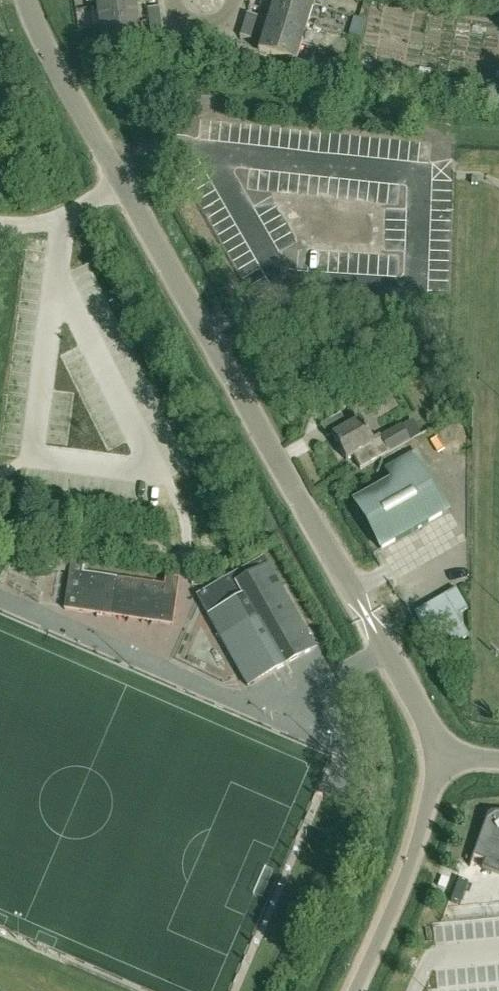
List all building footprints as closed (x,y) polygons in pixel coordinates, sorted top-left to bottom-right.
[(135,3),(135,0),(94,0),(96,8),(135,3)] [(300,0),(274,0),(270,13),(307,24),(313,4),(300,0)] [(98,29),(138,23),(135,3),(96,8),(98,29)] [(160,20),(158,8),(147,10),(149,22),(160,20)] [(307,24),(270,13),(264,33),(301,45),(307,24)] [(256,18),(246,15),(242,26),(253,30),(259,32),(262,24),(255,22),(256,18)] [(160,20),(149,22),(151,33),(161,31),(160,20)] [(101,49),(141,43),(138,23),(98,29),(101,49)] [(249,41),(253,30),(242,26),(239,37),(249,41)] [(301,45),(264,33),(257,53),(295,65),(301,45)] [(370,440),(359,421),(332,436),(345,460),(353,456),(360,469),(409,441),(400,426),(379,438),(378,436),(370,440)] [(444,515),(410,456),(385,470),(391,480),(353,502),(381,551),(444,515)] [(263,559),(238,573),(196,597),(247,686),(314,648),(263,559)] [(71,563),(64,611),(172,625),(178,580),(166,578),(165,586),(81,574),(83,565),(71,563)] [(456,589),(414,613),(426,634),(436,628),(448,649),(469,637),(457,616),(468,610),(456,589)] [(495,814),(487,819),(487,818),(473,856),(484,861),(482,868),(498,875),(498,814),(495,813),(495,814)]
